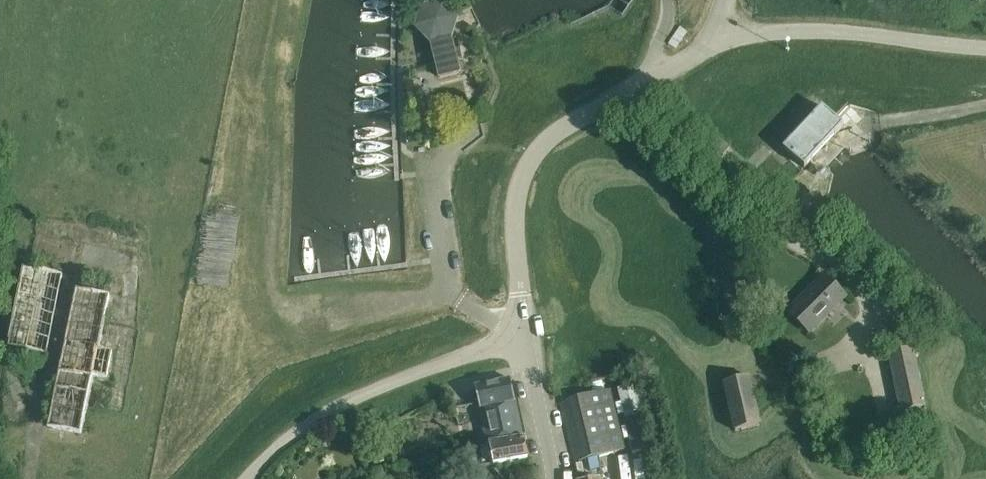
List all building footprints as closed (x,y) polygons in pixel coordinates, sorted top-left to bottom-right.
[(439,77),(458,72),(450,37),(455,18),(442,3),(422,8),(416,27),(430,42),(439,77)] [(803,168),(842,126),(821,106),(782,148),(803,168)] [(729,147),(721,140),(714,149),(722,155),(729,147)] [(46,353),(61,274),(23,266),(7,346),(46,353)] [(808,332),(845,296),(824,275),(787,312),(808,332)] [(106,378),(111,352),(98,349),(109,296),(75,289),(51,407),(47,427),(80,434),(84,414),(92,375),(106,378)] [(899,413),(926,407),(913,348),(886,354),(899,413)] [(733,434),(760,428),(748,376),(721,382),(733,434)] [(522,435),(510,378),(474,386),(485,436),(495,433),(497,440),(522,435)] [(628,382),(635,409),(645,406),(638,379),(628,382)] [(574,463),(599,457),(624,451),(609,390),(579,398),(560,403),(574,463)] [(482,466),(493,465),(527,457),(522,435),(497,440),(477,445),(482,466)] [(932,467),(945,465),(943,452),(930,454),(932,467)]
